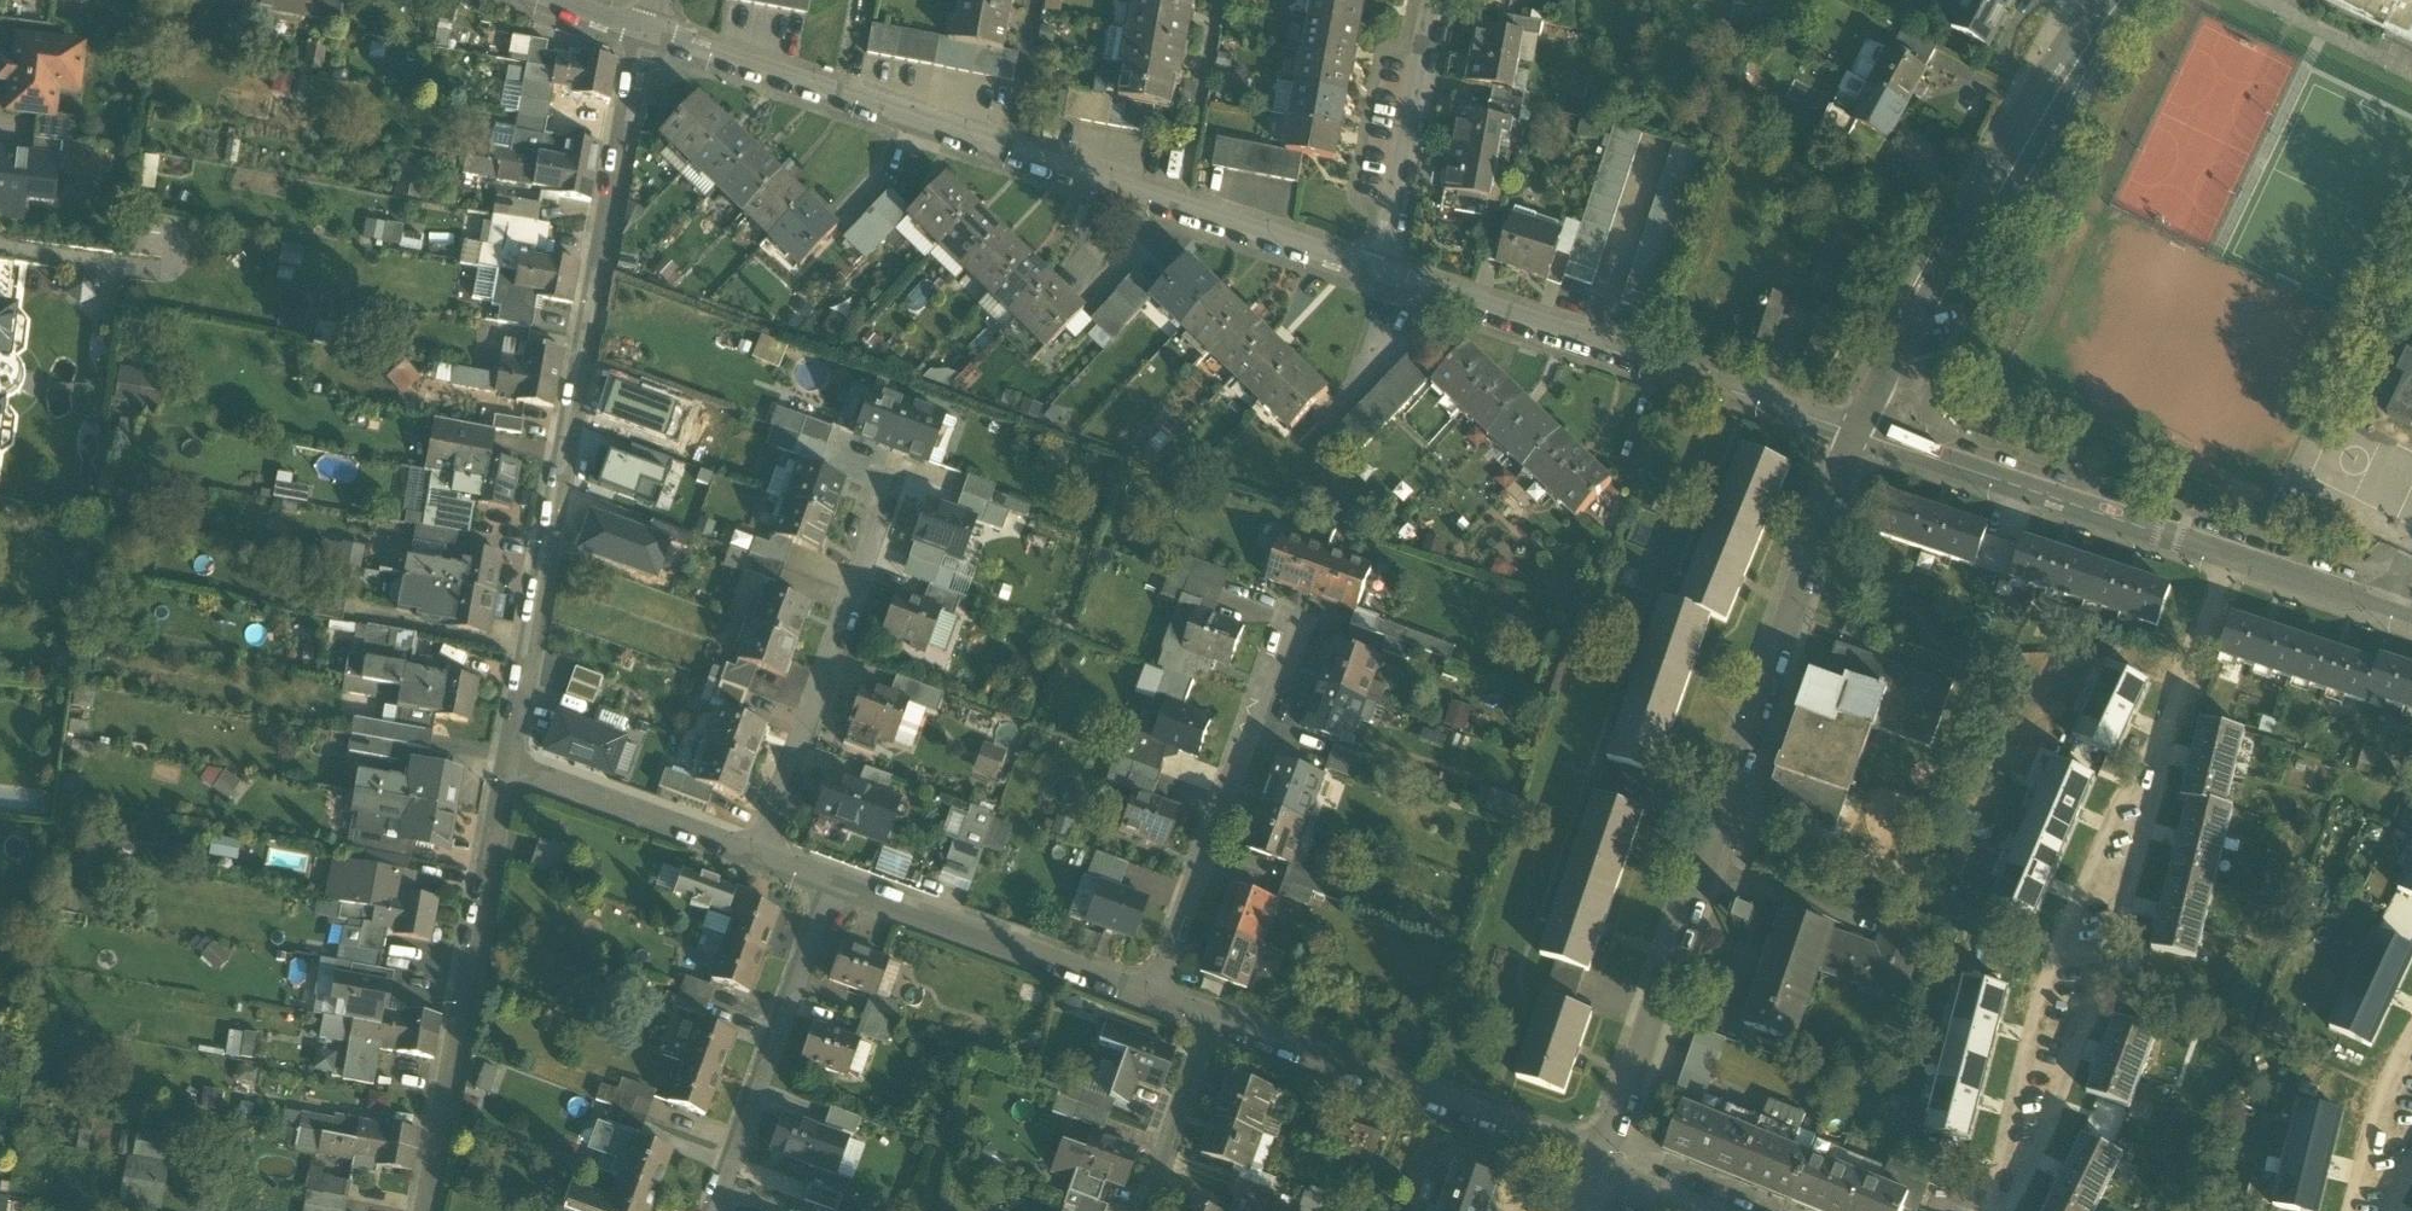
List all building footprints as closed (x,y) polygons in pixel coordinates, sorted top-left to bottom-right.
[(249,9),(251,0),(201,0),(249,9)] [(309,20),(339,25),(343,0),(312,0),(309,20)] [(725,2),(807,17),(810,0),(725,0),(725,2)] [(956,43),(956,44),(978,48),(1004,52),(1014,0),(964,0),(956,43)] [(1139,0),(1132,33),(1184,43),(1190,9),(1139,0)] [(1190,9),(1196,10),(1197,0),(1139,0),(1190,9)] [(1311,21),(1358,30),(1364,0),(1315,0),(1311,21)] [(1953,29),(1988,47),(2000,26),(1996,24),(2009,0),(1968,0),(1953,29)] [(2411,45),(2411,0),(2320,0),(2411,45)] [(1542,24),(1514,18),(1511,32),(1525,35),(1540,38),(1542,24)] [(1358,30),(1311,21),(1305,54),(1352,63),(1358,30)] [(1511,32),(1477,26),(1467,83),(1494,89),(1514,92),(1525,35),(1511,32)] [(866,56),(893,61),(898,32),(872,27),(866,56)] [(1937,48),(1906,31),(1894,53),(1926,70),(1937,48)] [(938,39),(898,32),(893,61),(933,68),(938,39)] [(1184,43),(1132,33),(1126,66),(1178,76),(1184,43)] [(83,46),(17,37),(7,111),(38,115),(53,117),(53,116),(59,71),(80,74),(83,46)] [(978,48),(956,44),(956,43),(938,39),(933,68),(973,75),(978,48)] [(531,43),(527,66),(554,71),(556,55),(546,54),(548,46),(531,43)] [(1004,52),(978,48),(973,75),(1014,83),(1019,55),(1004,52)] [(1894,53),(1888,50),(1869,86),(1906,106),(1926,70),(1894,53)] [(1352,63),(1305,54),(1299,87),(1346,95),(1352,63)] [(616,61),(579,55),(578,59),(556,55),(554,71),(612,82),(616,61)] [(551,88),(554,71),(527,66),(520,100),(548,105),(551,88)] [(1178,76),(1126,66),(1120,99),(1169,108),(1173,103),(1178,76)] [(612,82),(554,71),(551,88),(572,92),(572,97),(608,103),(612,82)] [(1868,86),(1850,76),(1841,93),(1860,103),(1868,86)] [(1906,106),(1869,86),(1868,86),(1860,103),(1862,104),(1853,120),(1853,122),(1864,128),(1885,140),(1887,141),(1906,106)] [(1346,95),(1299,87),(1293,119),(1340,128),(1346,95)] [(1514,92),(1494,89),(1492,103),(1523,108),(1525,94),(1514,92)] [(1113,99),(1085,93),(1080,121),(1108,127),(1113,99)] [(727,127),(695,96),(658,135),(690,166),(727,127)] [(1128,101),(1113,99),(1108,127),(1122,129),(1128,101)] [(549,105),(520,100),(517,117),(546,122),(549,105)] [(1142,104),(1128,101),(1122,129),(1136,132),(1142,104)] [(1523,108),(1492,103),(1489,118),(1503,120),(1503,122),(1520,125),(1523,108)] [(1156,107),(1142,104),(1136,132),(1151,134),(1156,107)] [(1853,120),(1833,109),(1822,130),(1847,146),(1856,130),(1862,133),(1864,128),(1853,122),(1853,120)] [(1489,118),(1461,112),(1451,166),(1494,174),(1503,122),(1503,120),(1489,118)] [(80,120),(53,116),(53,117),(38,115),(34,140),(67,144),(76,145),(80,120)] [(546,122),(517,117),(515,131),(514,133),(542,138),(543,138),(543,136),(544,136),(546,122)] [(1340,128),(1293,119),(1286,153),(1289,153),(1303,156),(1334,161),(1340,128)] [(1643,135),(1616,126),(1611,140),(1638,149),(1643,135)] [(542,138),(514,133),(515,131),(494,127),(491,146),(503,149),(538,156),(542,138)] [(753,151),(727,127),(690,166),(716,190),(753,151)] [(1864,128),(1862,133),(1856,130),(1847,146),(1873,162),(1885,140),(1864,128)] [(544,136),(543,136),(543,138),(542,138),(538,156),(535,172),(594,183),(601,146),(544,136)] [(34,140),(32,155),(59,159),(65,160),(67,144),(34,140)] [(1233,143),(1219,140),(1214,169),(1228,171),(1233,143)] [(1638,149),(1611,140),(1606,154),(1634,162),(1638,149)] [(1247,145),(1233,143),(1228,171),(1242,174),(1247,145)] [(1261,148),(1247,145),(1242,174),(1256,176),(1261,148)] [(503,149),(491,146),(488,163),(500,165),(503,149)] [(1702,155),(1675,146),(1670,159),(1698,168),(1702,155)] [(1275,151),(1261,148),(1256,176),(1270,179),(1275,151)] [(538,156),(503,149),(500,165),(515,168),(535,172),(538,156)] [(0,151),(0,218),(17,221),(20,196),(54,200),(59,159),(32,155),(0,151)] [(753,151),(716,190),(741,214),(778,176),(753,151)] [(1286,153),(1275,151),(1270,179),(1284,181),(1289,153),(1286,153)] [(1303,156),(1289,153),(1284,181),(1298,184),(1303,156)] [(1634,162),(1606,154),(1602,167),(1629,176),(1634,162)] [(1698,168),(1670,159),(1666,172),(1693,181),(1698,168)] [(515,168),(500,165),(497,182),(511,185),(515,168)] [(1494,174),(1451,166),(1446,192),(1459,195),(1458,198),(1482,202),(1482,199),(1487,200),(1490,184),(1492,184),(1494,174)] [(1629,176),(1602,167),(1597,181),(1625,190),(1629,176)] [(594,183),(535,172),(532,189),(554,193),(553,197),(590,204),(594,183)] [(1693,181),(1666,172),(1661,185),(1689,194),(1693,181)] [(778,176),(741,214),(767,239),(804,200),(778,176)] [(974,208),(943,178),(911,211),(912,212),(908,216),(918,226),(937,246),(974,208)] [(1625,190),(1597,181),(1593,195),(1620,204),(1625,190)] [(1689,194),(1661,185),(1657,198),(1684,208),(1689,194)] [(911,211),(891,192),(881,202),(902,223),(908,216),(912,212),(911,211)] [(1620,204),(1593,195),(1588,208),(1615,217),(1620,204)] [(1684,208),(1657,198),(1652,211),(1680,221),(1684,208)] [(499,200),(495,219),(536,226),(540,207),(499,200)] [(804,200),(767,239),(799,270),(836,231),(804,200)] [(902,223),(881,202),(872,212),(893,232),(902,223)] [(974,208),(937,246),(963,271),(999,232),(974,208)] [(1615,217),(1588,208),(1584,222),(1611,231),(1615,217)] [(1680,221),(1652,211),(1648,225),(1676,234),(1680,221)] [(893,232),(872,212),(862,222),(883,242),(893,232)] [(1562,232),(1511,215),(1495,265),(1546,281),(1562,232)] [(495,219),(490,248),(545,258),(551,229),(536,226),(495,219)] [(364,222),(363,245),(419,248),(420,234),(401,233),(401,223),(364,222)] [(883,242),(862,222),(853,231),(874,251),(883,242)] [(1611,231),(1584,222),(1579,236),(1606,245),(1611,231)] [(1676,234),(1648,225),(1643,238),(1671,247),(1676,234)] [(1918,245),(1925,249),(1934,231),(1928,228),(1918,245)] [(874,251),(853,231),(843,241),(865,262),(874,251)] [(999,232),(963,271),(988,295),(1025,257),(999,232)] [(1606,245),(1579,236),(1575,249),(1602,258),(1606,245)] [(1671,247),(1643,238),(1639,251),(1667,260),(1671,247)] [(490,248),(482,246),(478,267),(516,274),(519,258),(544,263),(545,258),(490,248)] [(298,266),(301,251),(282,247),(279,262),(298,266)] [(1602,258),(1575,249),(1570,263),(1597,272),(1602,258)] [(1667,260),(1639,251),(1634,264),(1662,273),(1667,260)] [(1025,257),(988,295),(1014,320),(1050,281),(1025,257)] [(579,264),(545,258),(544,263),(519,258),(516,274),(575,285),(579,264)] [(1221,289),(1189,259),(1157,293),(1153,297),(1154,299),(1184,327),(1221,289)] [(11,306),(14,281),(14,280),(12,280),(14,261),(0,260),(0,305),(11,306)] [(1593,286),(1597,272),(1570,263),(1566,277),(1593,286)] [(1662,273),(1634,264),(1630,277),(1658,287),(1662,273)] [(96,294),(90,268),(66,273),(72,299),(96,294)] [(536,293),(514,289),(516,274),(498,272),(479,268),(473,299),(492,303),(491,307),(500,309),(500,307),(534,313),(536,298),(535,298),(536,293)] [(1137,273),(1127,284),(1148,304),(1154,299),(1153,297),(1157,293),(1137,273)] [(575,285),(516,274),(514,289),(536,293),(535,298),(536,298),(571,305),(575,285)] [(1658,287),(1630,277),(1626,290),(1653,300),(1658,287)] [(1050,281),(1014,320),(1045,350),(1082,311),(1050,281)] [(1148,304),(1127,284),(1118,293),(1139,314),(1148,304)] [(1221,289),(1184,327),(1210,352),(1246,313),(1221,289)] [(1626,290),(1621,304),(1649,313),(1653,300),(1626,290)] [(1139,314),(1118,293),(1109,303),(1130,323),(1139,314)] [(1785,301),(1763,293),(1748,340),(1769,348),(1785,301)] [(276,327),(304,328),(305,300),(278,298),(276,327)] [(1130,323),(1109,303),(1100,312),(1121,333),(1130,323)] [(5,354),(8,355),(15,307),(14,307),(11,306),(0,305),(0,392),(5,354)] [(534,313),(500,307),(500,309),(497,324),(531,330),(534,313)] [(1121,333),(1100,312),(1090,323),(1111,343),(1121,333)] [(1246,313),(1210,352),(1235,376),(1272,337),(1246,313)] [(1045,350),(1014,320),(999,336),(1030,365),(1045,350)] [(1842,349),(1816,335),(1802,361),(1828,375),(1842,349)] [(1272,337),(1235,376),(1261,400),(1298,362),(1272,337)] [(563,351),(526,344),(522,367),(500,363),(498,377),(556,388),(563,351)] [(1525,400),(1469,346),(1433,383),(1490,437),(1525,400)] [(1440,369),(1419,348),(1409,359),(1430,379),(1440,369)] [(2409,354),(2398,378),(2407,382),(2389,420),(2411,431),(2411,356),(2409,354)] [(1430,379),(1409,359),(1399,369),(1420,390),(1430,379)] [(385,377),(402,394),(419,376),(402,360),(385,377)] [(1298,362),(1261,400),(1293,430),(1329,392),(1298,362)] [(115,368),(113,402),(153,405),(155,370),(115,368)] [(498,377),(453,369),(450,386),(490,393),(495,393),(498,377)] [(1420,390),(1399,369),(1390,378),(1412,399),(1420,390)] [(556,388),(498,377),(495,393),(517,397),(516,402),(552,408),(556,388)] [(1412,399),(1390,378),(1381,388),(1403,408),(1412,399)] [(639,394),(677,409),(683,395),(644,380),(639,394)] [(601,420),(664,443),(677,409),(639,394),(615,385),(601,420)] [(1403,408),(1381,388),(1373,397),(1394,417),(1403,408)] [(907,405),(870,391),(854,435),(890,450),(907,405)] [(1394,417),(1373,397),(1364,406),(1386,426),(1394,417)] [(518,416),(519,403),(495,400),(494,414),(518,416)] [(1560,434),(1525,400),(1490,437),(1526,471),(1560,434)] [(943,418),(907,405),(890,450),(927,463),(943,418)] [(1386,426),(1364,406),(1354,416),(1376,436),(1386,426)] [(792,416),(786,434),(827,449),(833,431),(792,416)] [(1376,436),(1354,416),(1344,427),(1366,447),(1376,436)] [(523,422),(495,417),(493,431),(521,436),(523,422)] [(492,431),(453,424),(450,440),(489,448),(492,431)] [(1366,447),(1344,427),(1334,437),(1356,457),(1366,447)] [(820,466),(827,449),(786,434),(779,451),(820,466)] [(1560,434),(1526,471),(1576,519),(1611,482),(1560,434)] [(489,448),(450,440),(447,456),(480,462),(486,463),(489,448)] [(626,459),(668,474),(673,460),(632,445),(626,459)] [(1787,467),(1742,449),(1710,527),(1755,545),(1787,467)] [(447,456),(431,453),(428,473),(433,474),(453,478),(456,463),(479,467),(480,462),(447,456)] [(599,484),(656,505),(668,474),(626,459),(610,453),(599,484)] [(479,467),(456,463),(453,478),(512,488),(516,468),(486,463),(480,462),(479,467)] [(960,490),(964,470),(917,462),(914,482),(960,490)] [(843,479),(797,463),(784,501),(829,517),(843,479)] [(274,496),(307,499),(308,486),(289,485),(290,473),(276,472),(274,496)] [(453,478),(433,474),(430,490),(442,492),(438,514),(472,521),(475,504),(472,503),(473,498),(450,494),(453,478)] [(512,488),(453,478),(450,494),(473,498),(472,503),(475,504),(508,510),(512,488)] [(995,488),(968,478),(961,496),(989,506),(992,495),(995,488)] [(1011,502),(992,495),(989,506),(1008,513),(1011,502)] [(1988,528),(1889,495),(1876,534),(1975,567),(1984,541),(1988,528)] [(989,506),(961,496),(955,514),(973,520),(972,523),(1001,533),(1008,513),(989,506)] [(829,517),(784,501),(771,536),(792,543),(817,552),(829,517)] [(955,514),(927,504),(913,542),(914,543),(914,542),(944,553),(942,558),(944,559),(958,564),(972,523),(973,520),(955,514)] [(472,521),(438,514),(435,529),(470,535),(472,521)] [(581,548),(654,574),(665,542),(645,536),(592,517),(581,548)] [(645,536),(665,542),(687,550),(692,535),(651,521),(645,536)] [(435,529),(416,525),(413,542),(443,548),(443,546),(467,550),(470,535),(435,529)] [(1755,545),(1710,527),(1679,605),(1709,617),(1724,623),(1755,545)] [(1307,542),(1284,534),(1267,580),(1312,596),(1326,555),(1305,547),(1307,542)] [(754,541),(749,557),(783,569),(789,553),(792,543),(771,536),(768,546),(754,541)] [(2097,564),(2025,540),(2020,553),(2011,579),(2011,580),(2084,604),(2097,564)] [(2020,553),(1984,541),(1975,567),(2011,579),(2020,553)] [(944,553),(914,542),(914,543),(908,560),(939,571),(944,559),(942,558),(944,553)] [(467,550),(443,546),(443,548),(440,563),(407,557),(403,577),(495,594),(502,557),(467,550)] [(1183,604),(1198,563),(1177,555),(1162,596),(1183,604)] [(1372,565),(1346,556),(1344,561),(1326,555),(1312,596),(1355,612),(1372,565)] [(777,587),(783,569),(749,557),(742,575),(777,587)] [(933,588),(939,571),(908,560),(902,577),(933,588)] [(1230,574),(1198,563),(1183,604),(1159,670),(1191,681),(1200,655),(1184,649),(1198,610),(1214,616),(1230,574)] [(2169,588),(2097,564),(2084,604),(2156,628),(2169,588)] [(495,594),(403,577),(397,610),(417,613),(416,617),(446,623),(445,626),(487,634),(495,594)] [(929,587),(922,605),(939,611),(938,613),(953,618),(960,598),(929,587)] [(809,605),(763,588),(749,625),(795,642),(809,605)] [(922,605),(895,595),(881,632),(910,643),(908,647),(923,653),(938,613),(939,611),(922,605)] [(1678,607),(1662,601),(1635,680),(1682,696),(1709,617),(1679,605),(1678,607)] [(1214,616),(1198,610),(1184,649),(1200,655),(1230,665),(1243,627),(1214,616)] [(2305,641),(2232,617),(2219,657),(2292,681),(2305,641)] [(355,624),(353,639),(382,643),(384,627),(355,624)] [(795,642),(749,625),(737,660),(782,677),(795,642)] [(401,650),(416,652),(418,637),(391,632),(388,647),(401,650)] [(1413,647),(1386,638),(1381,651),(1408,661),(1413,647)] [(1381,657),(1335,640),(1320,684),(1360,699),(1367,680),(1372,682),(1381,657)] [(2378,665),(2305,641),(2292,681),(2365,705),(2367,699),(2378,665)] [(1952,686),(1837,647),(1826,678),(1811,673),(1799,714),(1796,714),(1783,758),(1781,757),(1777,771),(1786,774),(1771,815),(1807,827),(1820,787),(1848,797),(1871,729),(1930,749),(1952,686)] [(401,689),(415,691),(418,676),(440,680),(441,675),(413,670),(416,652),(401,650),(398,666),(350,658),(346,679),(347,679),(379,685),(401,689)] [(2381,659),(2378,665),(2367,699),(2411,713),(2411,669),(2381,659)] [(726,667),(720,684),(748,694),(754,677),(726,667)] [(1193,683),(1149,667),(1138,696),(1152,701),(1147,715),(1159,719),(1166,701),(1184,708),(1193,683)] [(2147,685),(2109,668),(2077,738),(2114,755),(2147,685)] [(576,669),(571,683),(597,692),(602,679),(576,669)] [(478,681),(441,675),(440,680),(418,676),(415,691),(474,702),(478,681)] [(943,695),(895,678),(889,696),(908,703),(907,705),(936,715),(943,695)] [(376,701),(379,685),(347,679),(344,695),(376,701)] [(1682,696),(1635,680),(1608,761),(1655,777),(1682,696)] [(571,683),(566,696),(592,706),(597,692),(571,683)] [(741,712),(748,694),(720,684),(713,702),(741,712)] [(1360,699),(1320,684),(1304,727),(1350,744),(1359,718),(1354,717),(1360,699)] [(889,696),(862,686),(848,724),(850,725),(843,745),(873,756),(879,740),(892,745),(907,705),(908,703),(889,696)] [(401,689),(394,728),(432,734),(435,716),(433,716),(433,712),(412,708),(415,691),(401,689)] [(474,702),(415,691),(412,708),(433,712),(433,716),(435,716),(470,723),(474,702)] [(1451,699),(1445,723),(1466,729),(1473,705),(1451,699)] [(1184,708),(1166,701),(1159,719),(1152,740),(1170,747),(1197,756),(1211,717),(1184,708)] [(765,726),(719,709),(706,746),(751,763),(765,726)] [(611,776),(624,740),(559,716),(546,752),(611,776)] [(394,728),(354,720),(352,736),(400,745),(429,750),(431,734),(394,728)] [(2243,733),(2202,723),(2183,798),(2191,800),(2225,808),(2243,733)] [(1120,758),(1160,773),(1170,747),(1152,740),(1129,732),(1120,758)] [(400,745),(352,736),(348,754),(397,762),(400,745)] [(977,743),(972,772),(997,777),(1003,748),(977,743)] [(751,763),(706,746),(693,780),(693,782),(714,790),(739,799),(751,763)] [(1336,747),(1332,759),(1360,770),(1364,757),(1336,747)] [(1151,800),(1160,773),(1115,758),(1106,783),(1133,793),(1151,800)] [(1324,776),(1277,759),(1261,804),(1302,819),(1309,800),(1315,802),(1324,776)] [(1355,782),(1360,770),(1332,759),(1327,772),(1355,782)] [(403,780),(357,771),(353,793),(354,794),(354,793),(455,811),(462,772),(406,762),(403,780)] [(2093,778),(2055,762),(2024,833),(2062,850),(2093,778)] [(227,798),(238,782),(209,763),(199,779),(227,798)] [(685,777),(664,769),(658,788),(679,795),(685,777)] [(891,779),(863,769),(857,786),(875,792),(874,795),(884,798),(891,779)] [(857,786),(829,776),(816,813),(846,824),(844,828),(860,834),(874,795),(875,792),(857,786)] [(693,780),(685,777),(679,795),(708,806),(714,790),(693,782),(693,780)] [(1516,813),(1520,794),(1483,788),(1479,807),(1516,813)] [(455,811),(354,793),(354,794),(351,813),(361,815),(358,831),(357,831),(356,833),(412,844),(448,850),(455,811)] [(1151,800),(1133,793),(1119,831),(1164,848),(1177,809),(1151,800)] [(884,798),(874,795),(860,834),(859,836),(878,843),(887,818),(885,818),(891,801),(884,798)] [(1643,813),(1596,797),(1569,876),(1616,892),(1643,813)] [(2225,808),(2191,800),(2172,874),(2213,884),(2233,810),(2225,808)] [(1302,819),(1261,804),(1246,847),(1292,863),(1301,839),(1296,837),(1302,819)] [(1002,849),(1006,834),(987,830),(984,845),(1002,849)] [(412,844),(356,833),(353,849),(378,854),(409,860),(412,844)] [(2062,850),(2024,833),(1994,903),(2033,919),(2062,850)] [(568,851),(540,840),(529,868),(557,879),(568,851)] [(982,853),(952,842),(940,874),(971,885),(982,853)] [(1128,865),(1096,853),(1087,879),(1100,884),(1119,890),(1128,865)] [(403,894),(409,860),(378,854),(375,871),(395,874),(391,892),(401,894),(403,894)] [(2400,888),(2411,894),(2411,866),(2400,888)] [(1291,870),(1286,884),(1313,894),(1319,881),(1291,870)] [(720,881),(701,874),(700,878),(682,872),(673,894),(692,901),(690,906),(708,913),(710,908),(728,914),(728,913),(736,891),(718,885),(720,881)] [(2213,884),(2172,874),(2153,948),(2194,959),(2213,884)] [(1616,892),(1569,876),(1542,956),(1589,971),(1616,892)] [(1119,890),(1100,884),(1086,922),(1132,939),(1146,900),(1119,890)] [(1278,901),(1233,884),(1217,929),(1257,943),(1264,924),(1269,926),(1278,901)] [(1308,908),(1313,894),(1286,884),(1280,897),(1308,908)] [(378,890),(357,886),(353,906),(375,910),(378,895),(378,890)] [(743,889),(742,893),(736,891),(728,913),(735,915),(741,898),(749,901),(752,892),(743,889)] [(403,894),(401,894),(400,899),(378,895),(375,910),(433,921),(437,901),(403,894)] [(749,901),(741,898),(735,915),(726,940),(763,953),(778,912),(749,901)] [(375,910),(353,906),(341,904),(338,920),(362,924),(357,949),(382,954),(386,934),(388,929),(394,931),(393,935),(430,942),(434,921),(433,921),(375,910)] [(1756,911),(1739,905),(1732,925),(1749,931),(1756,911)] [(1832,929),(1785,912),(1745,1024),(1793,1041),(1818,969),(1831,932),(1832,929)] [(1922,938),(1884,924),(1876,948),(1863,985),(1860,993),(1898,1006),(1922,938)] [(1257,943),(1217,929),(1202,971),(1247,988),(1256,963),(1250,961),(1257,943)] [(1876,948),(1831,932),(1818,969),(1863,985),(1876,948)] [(2331,1026),(2369,1045),(2411,954),(2411,949),(2376,932),(2331,1026)] [(763,953),(726,940),(711,980),(749,994),(763,953)] [(199,955),(217,968),(227,955),(209,942),(199,955)] [(357,949),(344,946),(341,963),(351,965),(379,970),(382,954),(357,949)] [(887,963),(843,947),(830,982),(870,997),(874,998),(887,963)] [(379,970),(351,965),(349,979),(392,987),(394,973),(379,970)] [(349,979),(334,976),(330,999),(339,1000),(336,1019),(336,1020),(353,1023),(378,1027),(381,1012),(387,1013),(392,987),(349,979)] [(687,978),(681,993),(708,1003),(714,988),(687,978)] [(2048,1002),(2078,1012),(2086,989),(2056,979),(2048,1002)] [(2007,992),(1966,981),(1946,1056),(1987,1066),(2007,992)] [(704,1017),(710,1003),(708,1003),(681,993),(676,1007),(704,1017)] [(870,997),(863,1018),(891,1028),(892,1028),(899,1007),(874,998),(870,997)] [(1590,1015),(1544,998),(1516,1077),(1562,1094),(1590,1015)] [(404,1016),(387,1013),(381,1012),(378,1027),(437,1038),(440,1017),(404,1011),(404,1016)] [(353,1023),(336,1020),(336,1019),(324,1017),(320,1037),(349,1043),(353,1023)] [(886,1043),(891,1028),(863,1018),(858,1033),(886,1043)] [(2115,1020),(2087,1094),(2127,1109),(2155,1035),(2115,1020)] [(734,1035),(697,1022),(682,1062),(719,1076),(734,1035)] [(1125,1055),(1109,1099),(1112,1100),(1126,1105),(1136,1079),(1159,1088),(1159,1087),(1161,1087),(1173,1053),(1133,1039),(1135,1033),(1107,1022),(1098,1045),(1125,1055)] [(2042,1022),(2032,1049),(2059,1060),(2069,1033),(2042,1022)] [(378,1027),(353,1023),(349,1043),(345,1066),(376,1071),(380,1049),(433,1059),(437,1038),(378,1027)] [(858,1043),(814,1027),(802,1061),(846,1077),(858,1043)] [(226,1051),(248,1053),(250,1032),(228,1030),(226,1051)] [(1725,1039),(1698,1030),(1694,1044),(1721,1053),(1725,1039)] [(1721,1053),(1694,1044),(1689,1057),(1716,1066),(1721,1053)] [(1987,1066),(1946,1056),(1927,1130),(1968,1140),(1987,1066)] [(1716,1066),(1689,1057),(1684,1071),(1711,1080),(1716,1066)] [(719,1076),(682,1062),(667,1103),(704,1117),(719,1076)] [(376,1071),(345,1066),(342,1080),(374,1085),(376,1071)] [(1711,1080),(1684,1071),(1680,1084),(1707,1093),(1711,1080)] [(1277,1092),(1232,1076),(1217,1118),(1262,1134),(1267,1118),(1276,1095),(1277,1092)] [(621,1080),(617,1092),(623,1094),(650,1104),(655,1092),(621,1080)] [(1085,1090),(1064,1083),(1059,1097),(1080,1105),(1085,1090)] [(1706,1095),(1679,1085),(1673,1104),(1683,1108),(1684,1104),(1699,1109),(1704,1096),(1706,1096),(1706,1095)] [(618,1108),(623,1094),(617,1092),(600,1086),(595,1100),(612,1106),(618,1108)] [(1109,1099),(1085,1090),(1080,1105),(1107,1114),(1112,1100),(1109,1099)] [(367,1093),(366,1108),(385,1109),(386,1093),(367,1093)] [(618,1108),(646,1118),(650,1104),(623,1094),(618,1108)] [(1296,1102),(1276,1095),(1267,1118),(1288,1126),(1296,1102)] [(1706,1096),(1704,1096),(1699,1109),(1757,1133),(1762,1119),(1706,1096)] [(1080,1105),(1059,1097),(1052,1115),(1074,1122),(1074,1121),(1080,1105)] [(1699,1109),(1684,1104),(1683,1108),(1665,1152),(1738,1181),(1757,1133),(1699,1109)] [(1107,1114),(1080,1105),(1074,1121),(1101,1130),(1107,1114)] [(2300,1105),(2275,1206),(2294,1210),(2317,1210),(2341,1115),(2300,1105)] [(640,1134),(646,1118),(618,1108),(612,1106),(606,1122),(640,1134)] [(860,1119),(831,1109),(825,1125),(854,1135),(860,1119)] [(299,1131),(357,1142),(360,1127),(361,1125),(302,1114),(299,1131)] [(825,1133),(781,1117),(768,1152),(813,1168),(825,1134),(825,1133)] [(1262,1134),(1217,1118),(1203,1157),(1248,1173),(1262,1134)] [(1797,1133),(1762,1119),(1757,1133),(1792,1147),(1797,1133)] [(671,1150),(597,1124),(588,1150),(618,1160),(612,1176),(620,1178),(656,1192),(671,1150)] [(278,1125),(277,1144),(292,1145),(293,1126),(278,1125)] [(420,1132),(384,1125),(383,1131),(360,1127),(357,1142),(416,1153),(420,1132)] [(133,1130),(133,1158),(158,1158),(159,1130),(133,1130)] [(357,1142),(299,1131),(295,1151),(354,1162),(355,1158),(357,1142)] [(1792,1147),(1757,1133),(1738,1181),(1791,1202),(1811,1155),(1792,1147)] [(847,1142),(825,1134),(813,1168),(835,1175),(847,1142)] [(1137,1153),(1089,1136),(1083,1153),(1077,1170),(1090,1174),(1088,1179),(1104,1185),(1106,1180),(1125,1187),(1137,1153)] [(2048,1206),(2059,1210),(2092,1210),(2120,1155),(2083,1136),(2048,1206)] [(1833,1148),(1816,1141),(1811,1155),(1828,1162),(1833,1148)] [(416,1153),(357,1142),(355,1158),(377,1162),(376,1167),(377,1167),(412,1173),(416,1153)] [(1090,1174),(1077,1170),(1083,1153),(1062,1145),(1053,1170),(1052,1170),(1051,1172),(1072,1180),(1063,1205),(1077,1210),(1082,1197),(1098,1203),(1106,1180),(1104,1185),(1088,1179),(1090,1174)] [(1932,1168),(1896,1153),(1891,1166),(1927,1180),(1932,1168)] [(1811,1155),(1791,1202),(1813,1210),(1850,1210),(1864,1176),(1828,1162),(1811,1155)] [(377,1162),(355,1158),(354,1162),(352,1170),(376,1175),(377,1167),(376,1167),(377,1162)] [(120,1202),(161,1207),(166,1164),(125,1159),(120,1202)] [(1881,1183),(1864,1176),(1850,1210),(1902,1210),(1904,1207),(1913,1184),(1925,1189),(1928,1181),(1927,1180),(1891,1166),(1889,1165),(1881,1183)] [(1450,1196),(1447,1195),(1442,1210),(1487,1210),(1498,1181),(1457,1167),(1453,1180),(1456,1181),(1450,1196)] [(307,1193),(348,1200),(351,1185),(309,1177),(307,1193)] [(620,1178),(611,1202),(607,1210),(649,1210),(656,1192),(620,1178)] [(1238,1179),(1231,1198),(1254,1206),(1264,1209),(1271,1190),(1238,1179)] [(1913,1184),(1904,1207),(1914,1210),(1916,1210),(1925,1189),(1913,1184)] [(809,1185),(804,1201),(832,1210),(836,1210),(841,1196),(809,1185)] [(569,1187),(562,1205),(565,1206),(563,1210),(607,1210),(611,1202),(569,1187)] [(348,1200),(307,1193),(304,1210),(346,1210),(348,1200)] [(0,1196),(0,1210),(7,1210),(8,1198),(0,1196)] [(1082,1197),(1077,1210),(1078,1210),(1106,1210),(1108,1207),(1098,1203),(1082,1197)] [(1231,1198),(1226,1210),(1252,1210),(1254,1206),(1231,1198)] [(1183,1201),(1180,1210),(1211,1210),(1183,1201)]
